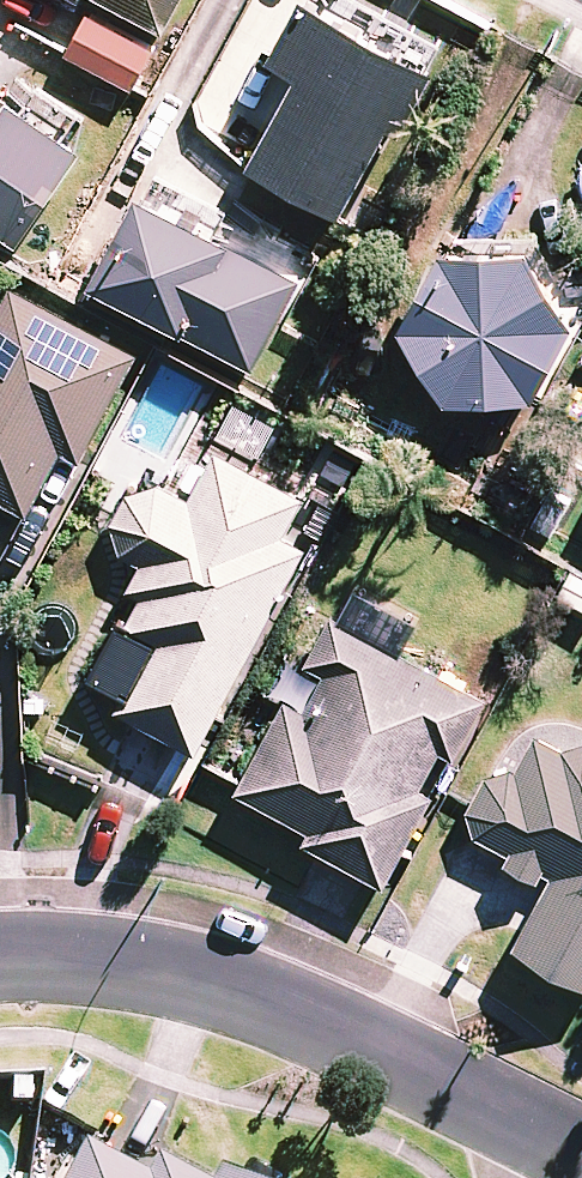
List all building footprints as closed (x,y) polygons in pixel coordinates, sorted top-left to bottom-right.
[(74,11),(80,0),(52,0),(74,11)] [(166,27),(180,0),(113,0),(166,27)] [(375,0),(305,0),(276,48),(304,65),(253,150),(341,204),(441,40),(375,0)] [(154,46),(89,10),(67,50),(132,86),(154,46)] [(0,82),(0,229),(16,241),(86,143),(0,82)] [(302,273),(142,187),(93,278),(253,363),(302,273)] [(579,316),(534,237),(452,234),(401,320),(449,396),(531,394),(579,316)] [(28,509),(61,447),(82,458),(140,351),(12,283),(0,305),(0,494),(28,509)] [(139,561),(127,585),(143,594),(125,627),(153,642),(119,706),(199,748),(307,546),(285,535),(308,491),(183,424),(152,481),(146,483),(139,486),(134,490),(129,495),(125,501),(122,507),(119,513),(118,520),(118,527),(119,534),(122,541),(125,547),(129,552),(134,557),(139,561)] [(309,705),(289,695),(239,788),(304,823),(298,834),(388,881),(485,698),(331,616),(308,659),(328,669),(309,705)] [(478,833),(507,849),(502,859),(547,883),(516,942),(581,977),(581,725),(578,723),(569,741),(535,723),(521,751),(513,766),(507,765),(500,765),(493,766),(487,767),(481,771),(476,775),(471,779),(467,785),(465,791),(463,798),(463,804),(464,811),(466,817),(469,823),(473,829),(478,833)] [(155,1157),(145,1176),(84,1143),(65,1177),(194,1177),(155,1157)] [(217,1170),(212,1177),(232,1177),(217,1170)]
